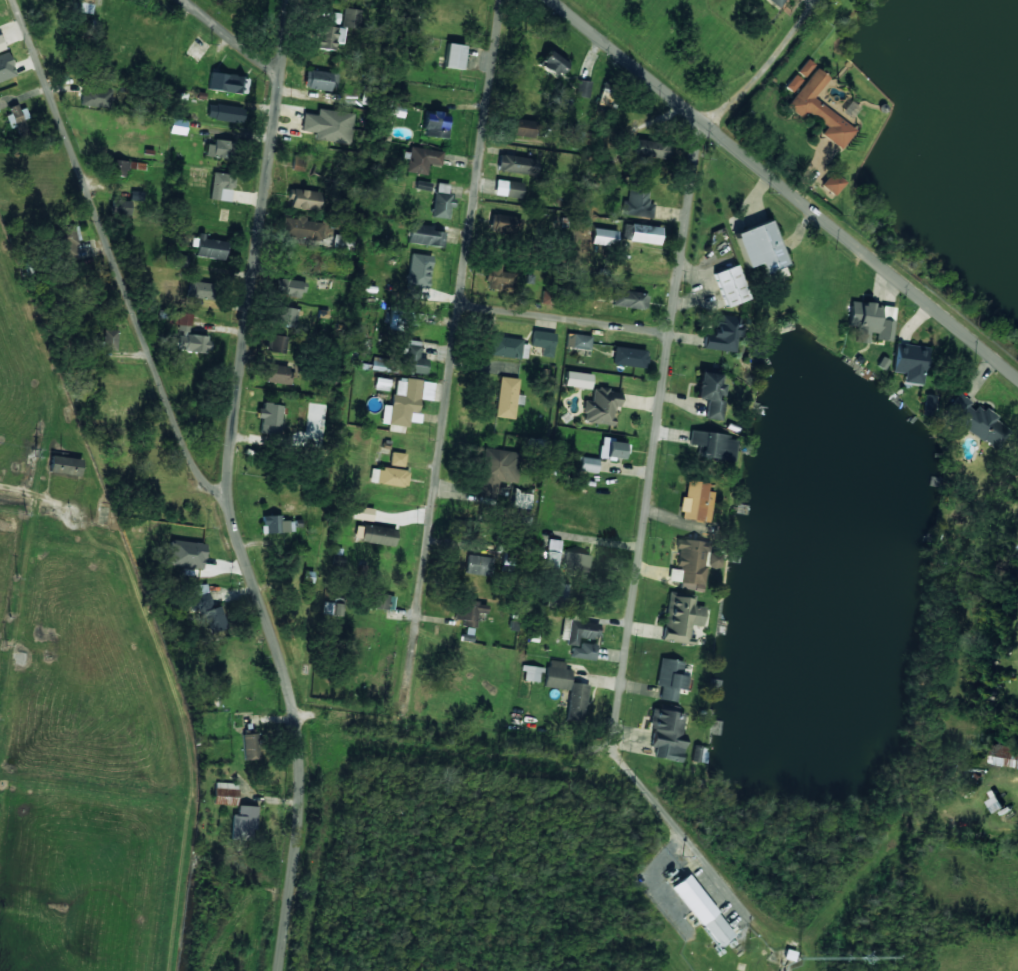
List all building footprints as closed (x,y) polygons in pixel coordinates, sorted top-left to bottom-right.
[(92,14),(94,0),(78,0),(76,12),(92,14)] [(343,27),(360,28),(361,9),(343,9),(343,27)] [(336,43),(343,44),(345,29),(318,25),(315,48),(335,50),(336,43)] [(465,46),(447,43),(443,67),(461,70),(465,46)] [(538,64),(556,78),(567,64),(549,50),(538,64)] [(7,52),(0,54),(0,82),(16,76),(7,52)] [(804,78),(814,65),(807,59),(796,72),(804,78)] [(812,99),(828,78),(814,68),(786,107),(803,119),(807,113),(826,126),(820,134),(841,149),(855,129),(812,99)] [(303,87),(330,92),(331,84),(336,84),(338,74),(306,69),(303,87)] [(248,76),(210,73),(208,90),(246,93),(248,76)] [(784,88),(792,93),(801,79),(793,74),(784,88)] [(589,98),(591,81),(577,80),(575,97),(589,98)] [(111,90),(83,86),(80,105),(109,109),(111,90)] [(601,88),(599,106),(616,108),(618,90),(601,88)] [(209,104),(208,119),(234,122),(236,107),(209,104)] [(3,112),(11,129),(22,124),(21,120),(26,118),(21,105),(3,112)] [(353,113),(317,109),(317,115),(303,113),(301,131),(314,133),(314,140),(349,145),(353,113)] [(448,138),(449,114),(424,113),(424,137),(448,138)] [(533,137),(535,121),(512,118),(510,135),(533,137)] [(234,142),(214,139),(213,144),(206,143),(205,156),(232,159),(234,142)] [(681,144),(636,143),(635,156),(681,157),(681,144)] [(441,166),(443,151),(410,146),(406,172),(426,175),(428,164),(441,166)] [(535,177),(538,160),(500,153),(496,170),(535,177)] [(144,171),(145,164),(118,160),(116,176),(124,177),(125,168),(144,171)] [(834,196),(845,182),(830,171),(819,184),(834,196)] [(233,174),(211,173),(210,200),(232,201),(233,174)] [(523,183),(496,179),(494,195),(520,199),(523,183)] [(430,190),(431,182),(416,181),(415,189),(430,190)] [(144,184),(131,183),(130,200),(143,201),(144,184)] [(622,216),(647,217),(648,184),(629,183),(628,200),(622,200),(622,216)] [(288,207),(316,211),(320,193),(291,188),(288,207)] [(453,194),(433,193),(432,217),(449,218),(449,207),(452,207),(453,194)] [(131,201),(112,199),(111,213),(130,215),(131,201)] [(286,216),(284,236),(321,240),(322,223),(305,221),(305,218),(286,216)] [(505,219),(489,219),(490,236),(511,236),(511,219),(505,219)] [(734,233),(746,268),(759,263),(762,273),(785,266),(770,221),(734,233)] [(443,247),(444,232),(431,231),(432,225),(409,223),(408,244),(443,247)] [(661,226),(631,223),(629,241),(659,244),(661,226)] [(616,246),(617,230),(592,229),(591,244),(616,246)] [(352,250),(354,237),(334,234),(333,247),(352,250)] [(225,259),(226,239),(197,237),(195,257),(225,259)] [(188,256),(177,254),(175,267),(186,268),(188,256)] [(515,273),(500,272),(500,265),(487,264),(486,290),(514,291),(515,273)] [(712,274),(726,307),(748,298),(735,265),(712,274)] [(210,299),(211,283),(189,281),(187,296),(210,299)] [(612,307),(646,309),(647,293),(613,290),(612,307)] [(891,339),(895,307),(850,302),(847,326),(857,327),(855,342),(868,344),(869,337),(891,339)] [(296,327),(298,309),(279,307),(277,324),(296,327)] [(168,324),(191,325),(192,313),(169,312),(168,324)] [(737,316),(718,315),(717,334),(705,334),(704,349),(737,351),(738,326),(737,326),(737,316)] [(117,350),(117,330),(103,330),(103,349),(117,350)] [(556,334),(533,330),(530,346),(542,348),(541,356),(551,358),(556,334)] [(565,347),(590,350),(591,336),(567,333),(565,347)] [(176,350),(209,352),(210,336),(177,334),(176,350)] [(284,354),(287,337),(269,334),(266,351),(284,354)] [(489,354),(525,360),(528,342),(492,336),(489,354)] [(426,374),(427,360),(436,361),(438,343),(404,340),(401,372),(426,374)] [(892,372),(903,373),(902,382),(923,384),(927,347),(895,344),(892,372)] [(612,363),(645,369),(648,351),(614,346),(612,363)] [(390,372),(391,359),(372,358),(371,370),(390,372)] [(291,367),(268,364),(265,382),(289,385),(291,367)] [(564,386),(590,389),(591,373),(565,371),(564,386)] [(705,418),(721,420),(724,399),(721,399),(723,384),(719,384),(720,374),(699,372),(695,398),(707,400),(705,418)] [(374,390),(388,391),(389,379),(375,378),(374,390)] [(381,424),(408,426),(408,421),(418,422),(421,399),(431,400),(433,381),(396,378),(393,406),(383,405),(381,424)] [(615,425),(618,391),(592,389),(591,401),(583,400),(582,422),(615,425)] [(974,403),(957,392),(943,416),(998,449),(1009,430),(994,421),(996,417),(973,403),(974,403)] [(280,435),(281,404),(260,403),(259,434),(280,435)] [(691,431),(689,446),(697,447),(696,457),(733,461),(736,437),(691,431)] [(598,457),(623,459),(625,441),(600,439),(598,457)] [(511,484),(512,450),(482,449),(482,483),(511,484)] [(405,453),(391,452),(390,465),(404,466),(405,453)] [(82,460),(51,455),(49,471),(79,476),(82,460)] [(597,460),(580,457),(577,470),(595,473),(597,460)] [(369,482),(406,487),(408,471),(371,467),(369,482)] [(708,483),(685,480),(679,518),(708,523),(713,492),(707,491),(708,483)] [(530,493),(512,491),(511,511),(528,512),(530,493)] [(371,522),(373,509),(355,506),(353,519),(371,522)] [(293,533),(293,521),(281,521),(281,515),(262,515),(262,533),(293,533)] [(396,530),(356,523),(353,539),(394,546),(396,530)] [(707,542),(678,539),(675,569),(669,568),(668,580),(680,582),(679,588),(703,591),(706,566),(711,567),(712,554),(706,554),(707,542)] [(204,567),(205,542),(169,541),(167,566),(204,567)] [(589,555),(565,552),(563,568),(587,571),(589,555)] [(465,573),(489,576),(491,557),(467,555),(465,573)] [(220,606),(212,608),(205,583),(188,588),(195,615),(204,613),(209,633),(226,628),(220,606)] [(393,610),(394,595),(372,594),(371,608),(393,610)] [(705,607),(693,605),(694,598),(668,594),(662,640),(687,644),(690,625),(702,627),(705,607)] [(462,626),(475,627),(476,613),(486,614),(487,602),(456,601),(455,619),(462,619),(462,626)] [(598,638),(599,626),(576,624),(577,618),(569,618),(567,646),(578,646),(578,637),(598,638)] [(460,640),(471,642),(473,628),(468,627),(466,634),(462,633),(460,640)] [(571,647),(570,658),(596,659),(597,644),(579,643),(579,647),(571,647)] [(683,661),(659,658),(655,686),(661,687),(659,700),(676,702),(678,690),(683,691),(685,676),(681,675),(683,661)] [(544,687),(569,690),(565,721),(583,723),(588,685),(570,683),(572,670),(564,669),(565,662),(548,660),(544,687)] [(522,680),(540,682),(542,667),(524,665),(522,680)] [(681,732),(685,714),(652,708),(648,728),(654,729),(650,746),(655,748),(653,757),(681,762),(686,734),(681,732)] [(258,759),(257,733),(242,734),(243,759),(258,759)] [(993,743),(990,763),(1017,767),(1017,747),(993,743)] [(708,748),(694,746),(692,760),(705,763),(708,748)] [(237,783),(214,782),(213,804),(236,805),(237,783)] [(256,806),(237,805),(237,815),(232,814),(230,840),(254,841),(256,806)] [(671,886),(718,947),(734,935),(687,874),(671,886)]
